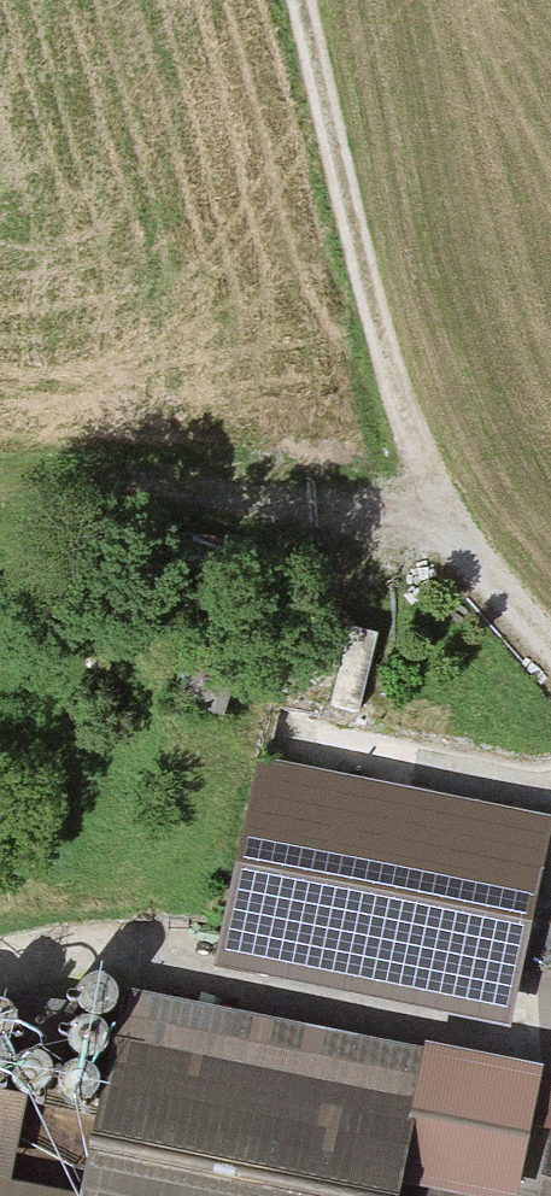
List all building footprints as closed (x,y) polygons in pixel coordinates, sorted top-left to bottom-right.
[(256,757),(212,970),(509,1031),(550,830),(550,818),(256,757)] [(134,995),(86,1195),(403,1195),(405,1190),(436,1195),(518,1195),(531,1126),(550,1132),(550,1079),(541,1077),(542,1070),(425,1046),(425,1052),(134,995)] [(0,1093),(0,1185),(10,1187),(28,1099),(0,1093)] [(540,1195),(550,1195),(550,1145),(540,1195)] [(10,1187),(0,1185),(0,1195),(59,1195),(10,1187)]
